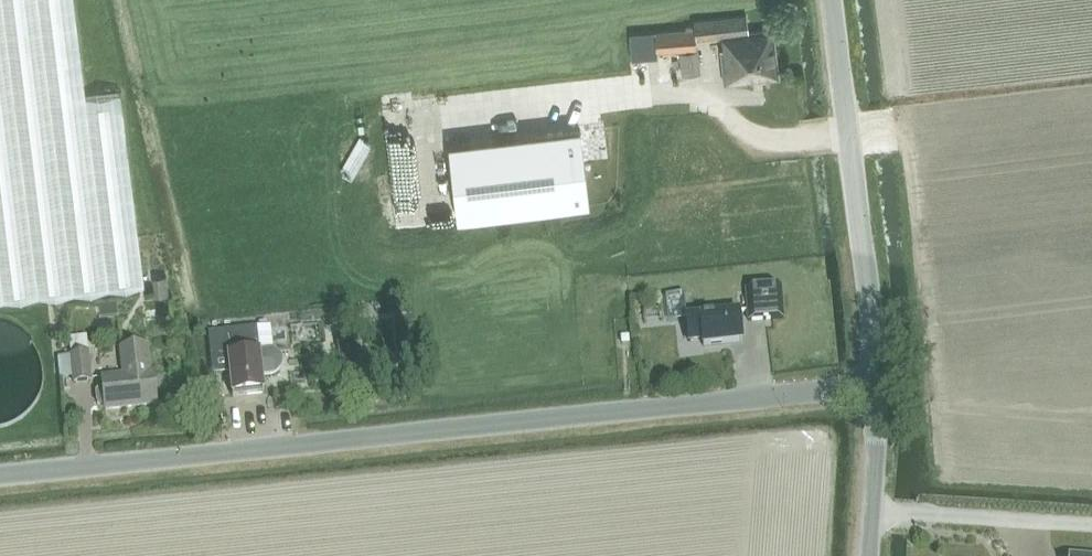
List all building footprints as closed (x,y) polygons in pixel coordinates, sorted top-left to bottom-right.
[(141,288),(117,89),(87,92),(75,0),(0,0),(0,305),(141,288)] [(679,50),(698,49),(697,39),(723,36),(725,49),(721,50),(726,85),(779,78),(773,29),(749,32),(747,16),(694,21),(694,25),(686,26),(687,29),(657,31),(658,52),(679,50)] [(699,50),(680,53),(683,76),(702,73),(699,50)] [(580,130),(448,146),(457,220),(589,205),(580,130)] [(167,276),(153,278),(156,298),(169,296),(167,276)] [(784,317),(783,287),(749,288),(751,318),(784,317)] [(684,294),(666,296),(669,321),(687,319),(684,294)] [(118,299),(100,301),(101,311),(101,312),(120,310),(118,299)] [(700,317),(687,319),(689,338),(702,337),(703,346),(742,341),(739,311),(700,316),(700,317)] [(371,324),(360,325),(361,335),(372,334),(371,324)] [(233,397),(264,394),(262,376),(271,375),(275,374),(278,371),(280,367),(281,362),(279,358),(272,350),(271,327),(208,334),(213,377),(231,375),(233,397)] [(630,334),(621,335),(621,343),(630,342),(630,334)] [(87,336),(70,338),(72,354),(89,352),(87,336)] [(99,390),(97,393),(98,405),(101,407),(105,407),(106,410),(157,405),(153,373),(149,374),(146,347),(123,350),(125,376),(102,379),(103,389),(99,390)] [(72,356),(74,380),(93,379),(90,354),(72,356)]
